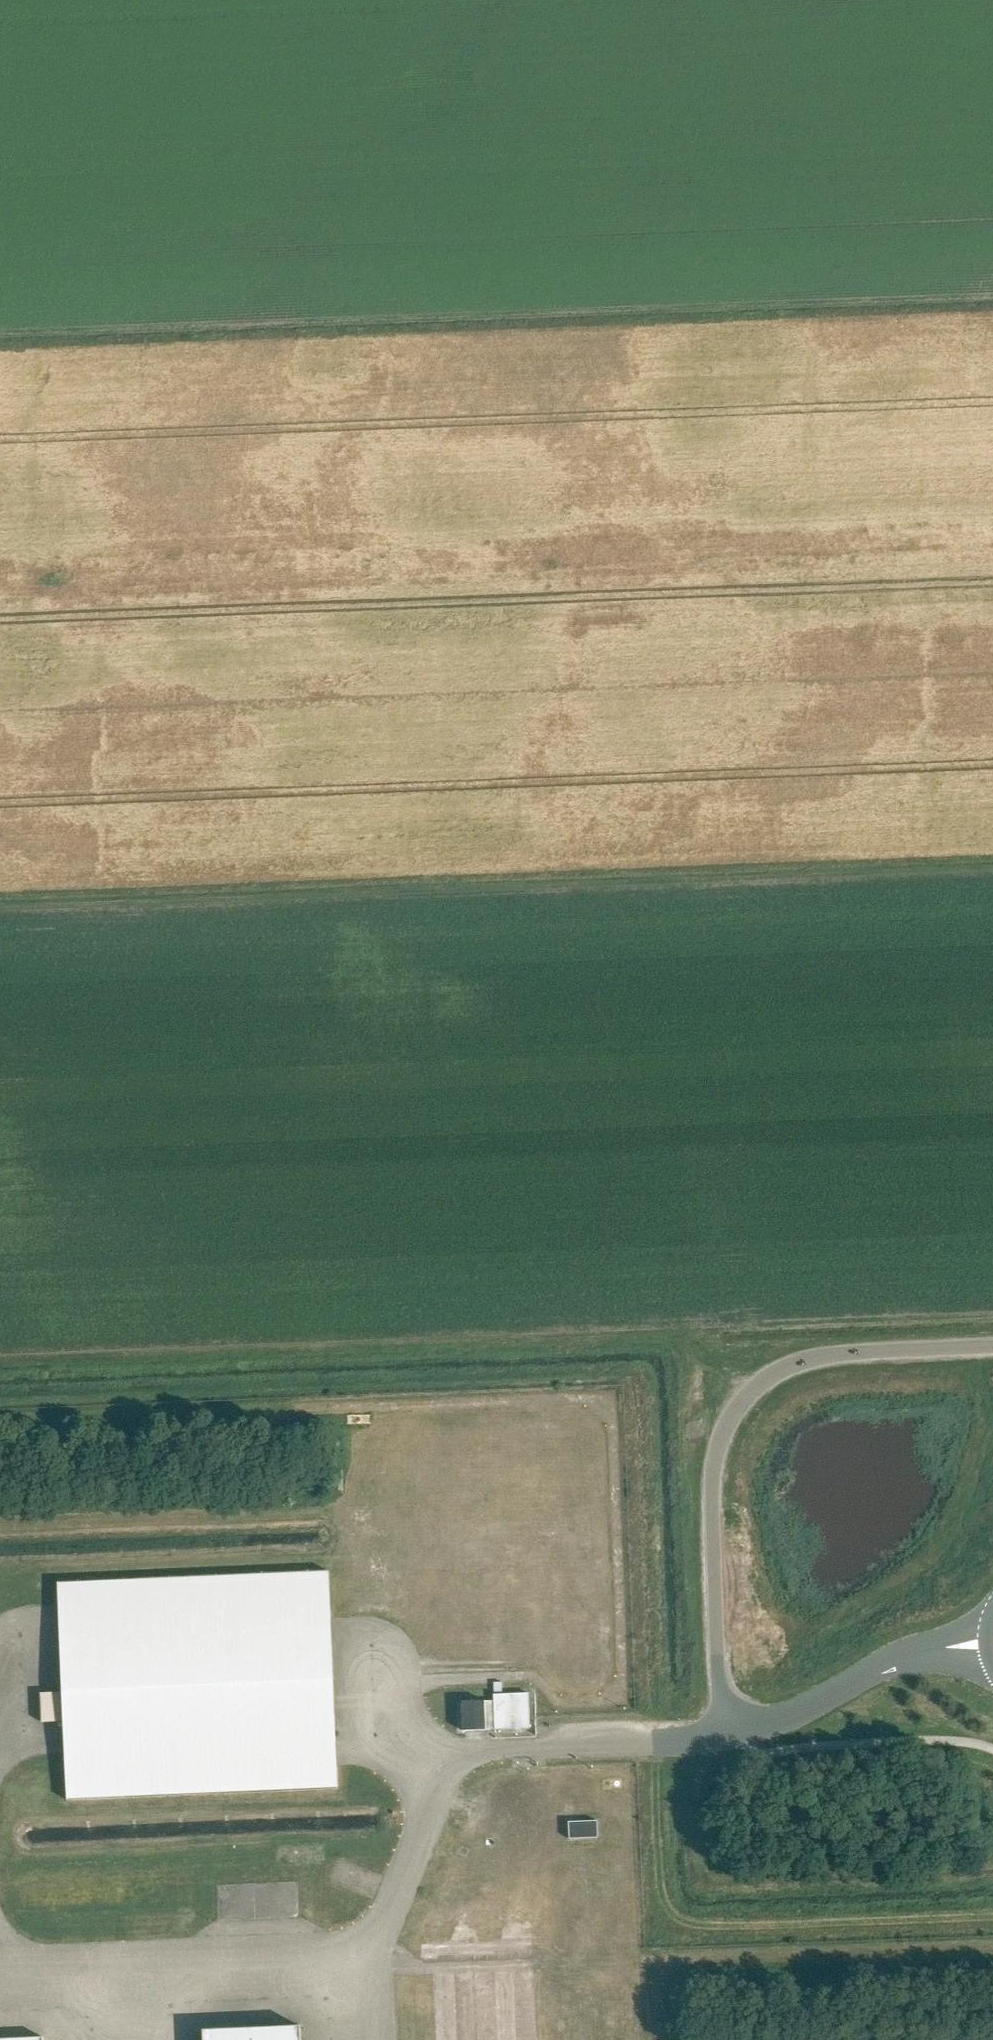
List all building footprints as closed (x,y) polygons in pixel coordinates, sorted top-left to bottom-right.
[(63,1693),(42,1694),(43,1723),(64,1722),(68,1800),(338,1789),(329,1572),(58,1584),(63,1693)] [(503,1683),(494,1683),(494,1694),(503,1694),(503,1683)] [(495,1701),(463,1702),(463,1732),(531,1729),(530,1694),(494,1695),(495,1701)] [(598,1822),(569,1823),(569,1839),(599,1838),(598,1822)] [(203,2031),(204,2039),(301,2039),(301,2027),(203,2031)]
